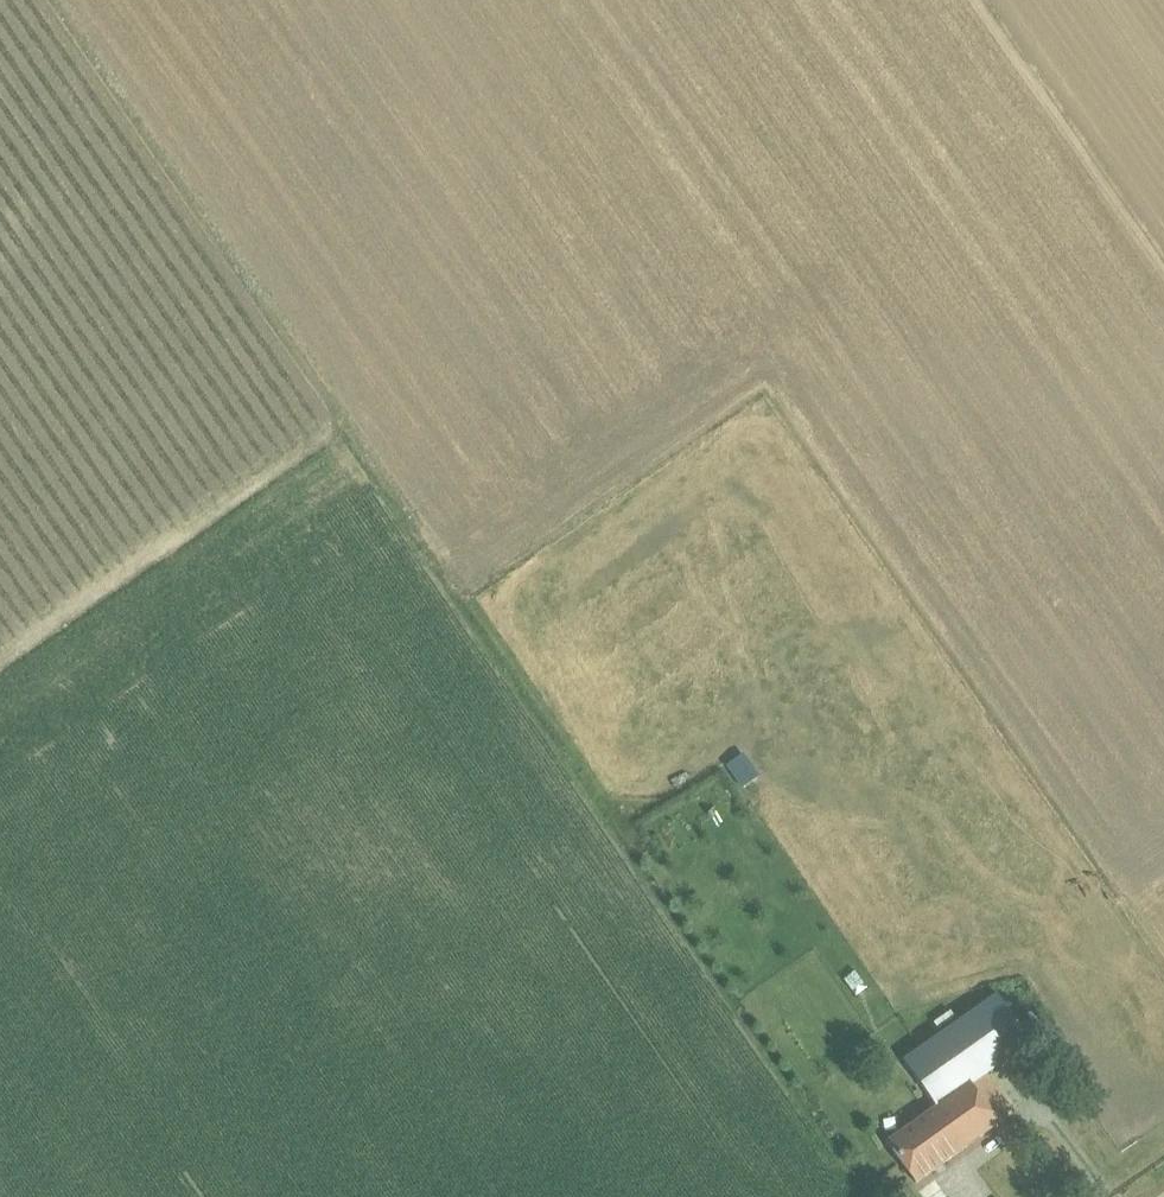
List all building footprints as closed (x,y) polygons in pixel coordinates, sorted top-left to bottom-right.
[(712,763),(730,790),(750,776),(732,749),(712,763)] [(844,969),(833,977),(844,992),(855,984),(844,969)] [(937,1106),(885,1143),(915,1185),(1013,1109),(988,1074),(1031,1043),(998,996),(904,1061),(937,1106)]
